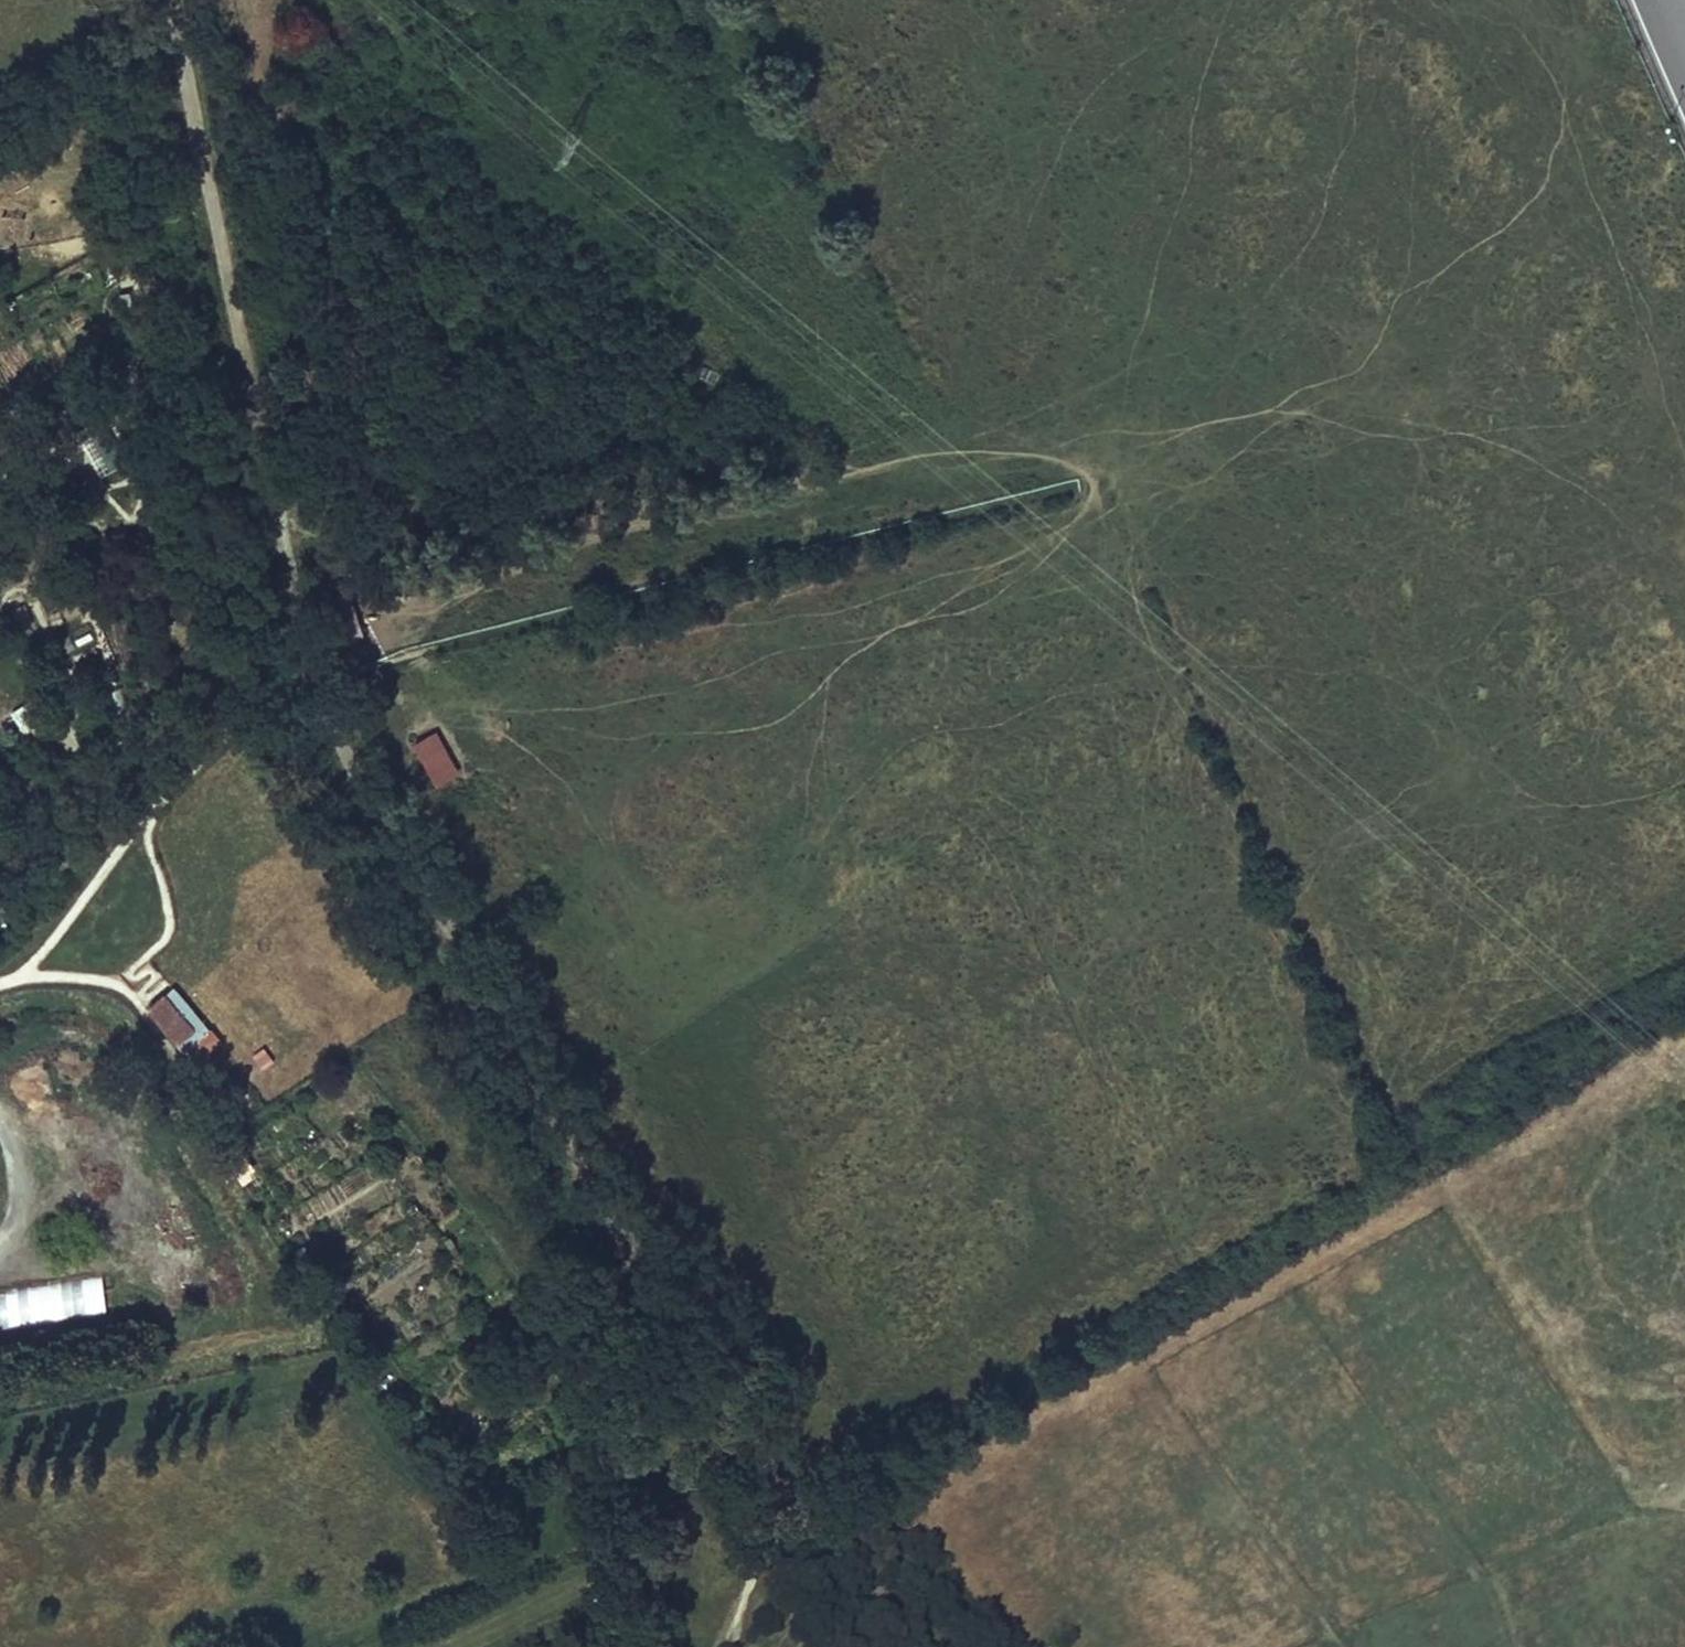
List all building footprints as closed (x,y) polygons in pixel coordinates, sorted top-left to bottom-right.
[(107,433),(82,454),(102,477),(127,456),(107,433)] [(436,728),(413,740),(434,779),(457,767),(436,728)] [(146,1005),(181,1047),(208,1024),(172,982),(146,1005)] [(107,1311),(101,1275),(0,1292),(0,1329),(107,1311)]
